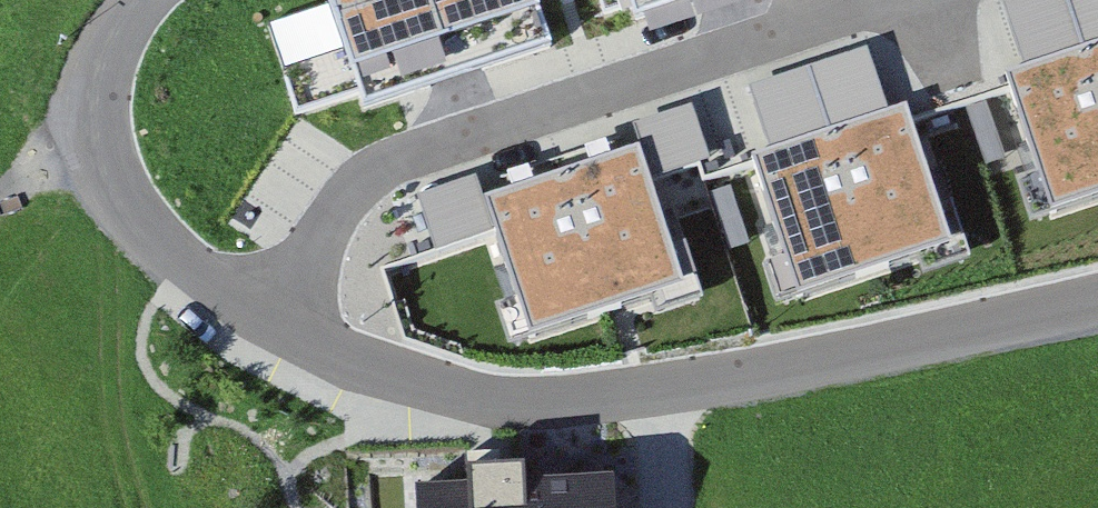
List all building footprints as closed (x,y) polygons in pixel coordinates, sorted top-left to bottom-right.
[(364,104),(546,45),(532,0),(330,0),(364,104)] [(574,33),(628,17),(623,0),(565,0),(574,33)] [(628,3),(633,21),(703,0),(627,0),(628,3)] [(1003,74),(1055,221),(1097,206),(1097,40),(1003,74)] [(526,475),(525,459),(467,462),(468,479),(415,481),(417,507),(616,507),(614,470),(526,475)]
